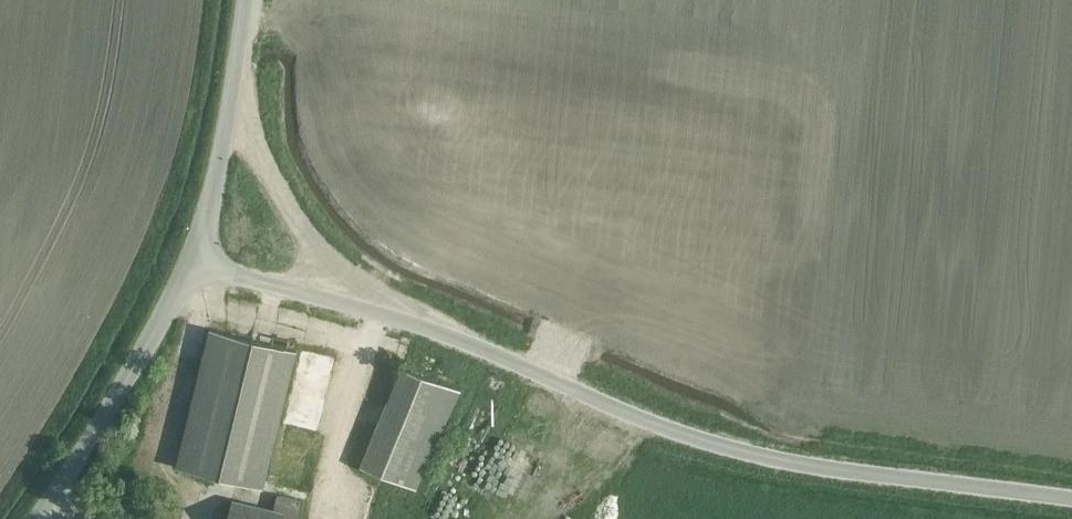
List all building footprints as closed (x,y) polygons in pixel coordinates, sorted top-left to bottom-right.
[(300,350),(211,328),(177,466),(265,488),(300,350)] [(362,466),(421,491),(461,392),(402,367),(362,466)] [(278,495),(274,512),(235,502),(231,518),(284,518),(284,516),(299,518),(300,518),(304,501),(278,495)]
